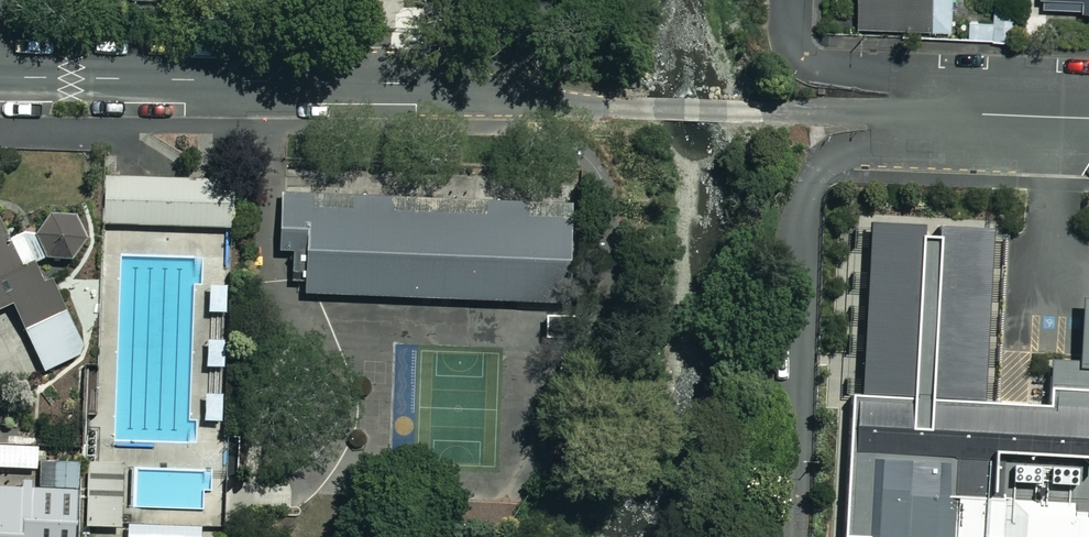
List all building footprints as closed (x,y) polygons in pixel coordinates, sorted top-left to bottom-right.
[(860,30),(953,32),(954,0),(861,0),(860,30)] [(1046,14),(1088,13),(1088,0),(1046,0),(1046,14)] [(1012,24),(963,20),(962,40),(1010,45),(1012,24)] [(230,175),(94,170),(93,218),(228,223),(230,175)] [(565,194),(275,183),(271,289),(561,299),(565,194)] [(1053,363),(1050,411),(985,408),(994,236),(872,230),(864,398),(853,397),(846,536),(1088,536),(1088,304),(1084,303),(1083,318),(1081,355),(1080,365),(1053,363)] [(0,239),(0,307),(12,301),(43,368),(88,348),(55,278),(25,292),(0,239)] [(0,464),(0,536),(77,536),(80,467),(0,464)] [(118,514),(117,536),(188,536),(188,517),(118,514)]
